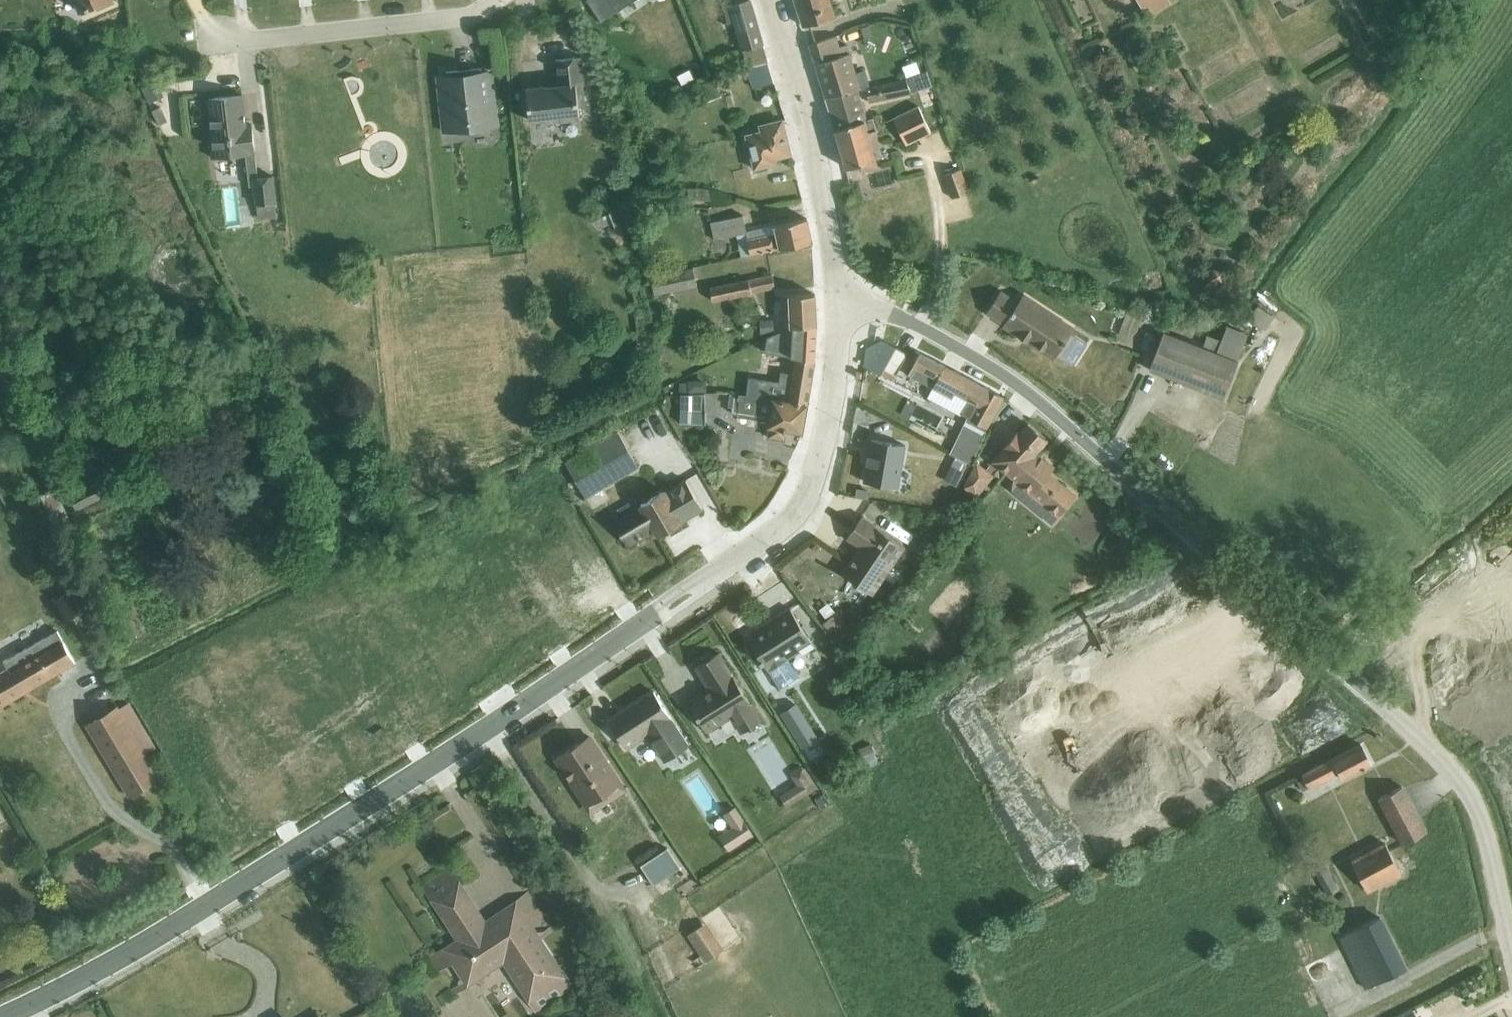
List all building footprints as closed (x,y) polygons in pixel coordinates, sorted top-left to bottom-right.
[(80,9),(95,2),(98,8),(116,0),(76,0),(80,9)] [(617,9),(631,0),(611,0),(617,9)] [(804,24),(836,14),(832,0),(796,0),(804,24)] [(1147,16),(1172,2),(1171,0),(1138,0),(1147,16)] [(771,80),(749,1),(731,6),(753,85),(771,80)] [(846,33),(813,43),(853,164),(886,153),(846,33)] [(582,54),(555,57),(558,82),(526,85),(529,121),(580,116),(579,104),(587,103),(582,54)] [(449,76),(440,77),(445,131),(500,126),(494,71),(481,72),(481,66),(449,69),(449,76)] [(876,78),(881,98),(917,89),(912,69),(876,78)] [(133,101),(145,95),(136,76),(123,82),(133,101)] [(154,77),(142,83),(150,102),(162,96),(154,77)] [(243,93),(209,96),(213,129),(209,130),(211,156),(246,153),(250,184),(254,183),(259,217),(278,215),(275,174),(258,175),(253,121),(246,121),(243,93)] [(132,106),(138,121),(151,116),(145,101),(132,106)] [(161,104),(152,109),(160,124),(168,119),(161,104)] [(901,115),(912,139),(935,129),(924,105),(901,115)] [(793,148),(784,123),(757,131),(765,157),(793,148)] [(935,197),(954,191),(945,163),(927,168),(935,197)] [(673,188),(673,199),(693,198),(692,187),(673,188)] [(737,233),(748,230),(744,213),(711,220),(714,238),(737,233)] [(748,230),(751,252),(813,239),(808,216),(748,230)] [(748,230),(737,233),(742,254),(751,252),(748,230)] [(694,265),(652,274),(655,292),(676,288),(677,293),(699,288),(694,265)] [(772,272),(711,285),(713,300),(775,286),(772,272)] [(1001,288),(987,311),(1055,357),(1057,353),(1073,364),(1087,342),(1071,331),(1076,325),(1024,292),(1020,298),(1001,288)] [(792,325),(817,323),(816,292),(782,294),(783,326),(792,325)] [(1258,304),(1249,318),(1265,328),(1274,314),(1258,304)] [(774,317),(761,318),(761,334),(775,332),(774,317)] [(747,393),(808,403),(815,359),(817,323),(792,325),(767,336),(766,352),(796,355),(794,372),(781,370),(780,380),(749,376),(747,393)] [(1164,330),(1150,369),(1224,397),(1248,333),(1228,325),(1223,338),(1208,334),(1203,345),(1164,330)] [(1146,330),(1141,347),(1152,351),(1158,333),(1146,330)] [(881,373),(896,345),(882,339),(868,346),(864,364),(881,373)] [(896,345),(881,373),(893,379),(908,352),(896,345)] [(934,385),(945,364),(916,349),(911,358),(915,360),(909,374),(934,385)] [(945,364),(934,385),(928,396),(988,426),(1004,395),(945,364)] [(681,391),(705,389),(708,388),(707,377),(688,379),(688,380),(680,381),(681,391)] [(705,389),(681,391),(680,420),(706,421),(705,389)] [(808,403),(747,393),(732,391),(729,404),(733,404),(733,411),(738,411),(738,415),(768,417),(767,435),(785,438),(787,428),(803,431),(808,403)] [(965,419),(951,450),(971,460),(986,429),(965,419)] [(977,459),(964,486),(977,496),(995,474),(992,472),(997,463),(1014,478),(1012,489),(1053,522),(1077,493),(1051,470),(1055,465),(1037,451),(1048,438),(1029,422),(1021,431),(1018,429),(988,468),(977,459)] [(619,428),(565,460),(586,497),(639,465),(619,428)] [(872,437),(864,480),(898,486),(906,444),(872,437)] [(943,482),(939,488),(952,496),(958,485),(956,484),(967,464),(954,457),(943,477),(950,480),(947,484),(943,482)] [(99,478),(70,492),(77,508),(106,493),(99,478)] [(58,488),(41,495),(57,532),(74,525),(58,488)] [(683,519),(665,488),(614,518),(628,542),(655,527),(659,533),(667,529),(670,527),(673,531),(682,526),(679,521),(683,519)] [(861,544),(842,572),(874,593),(906,545),(861,514),(848,535),(861,544)] [(829,600),(819,609),(827,619),(824,621),(836,636),(849,625),(829,600)] [(791,606),(747,634),(780,687),(800,676),(789,657),(801,650),(803,654),(816,646),(791,606)] [(0,672),(0,707),(77,661),(58,629),(4,659),(9,667),(0,672)] [(709,685),(688,698),(709,730),(714,728),(732,716),(741,731),(757,724),(755,722),(762,718),(719,650),(696,665),(709,685)] [(654,689),(609,719),(627,747),(648,734),(664,760),(689,743),(654,689)] [(118,704),(88,722),(130,794),(160,776),(145,752),(157,745),(130,700),(119,706),(118,704)] [(796,700),(781,710),(803,745),(819,735),(796,700)] [(590,734),(556,756),(593,811),(626,790),(590,734)] [(1304,776),(1298,780),(1304,788),(1340,772),(1344,777),(1372,762),(1361,742),(1302,773),(1304,776)] [(797,782),(780,793),(788,804),(816,787),(800,764),(790,770),(797,782)] [(1402,784),(1378,797),(1402,843),(1426,830),(1402,784)] [(732,824),(719,832),(729,848),(754,832),(735,804),(724,811),(732,824)] [(1384,839),(1351,857),(1369,891),(1401,873),(1384,839)] [(667,846),(642,863),(656,882),(680,866),(667,846)] [(1320,869),(1316,872),(1328,894),(1339,887),(1325,861),(1318,865),(1320,869)] [(1310,863),(1301,866),(1310,886),(1318,882),(1310,863)] [(452,865),(423,884),(457,937),(429,954),(439,970),(451,963),(459,976),(461,975),(464,980),(450,988),(454,993),(504,961),(537,1012),(576,987),(543,936),(555,927),(552,924),(540,932),(535,924),(548,916),(530,889),(486,917),(452,865)] [(1380,914),(1339,935),(1365,987),(1407,966),(1380,914)] [(706,921),(687,934),(705,960),(724,948),(706,921)]
